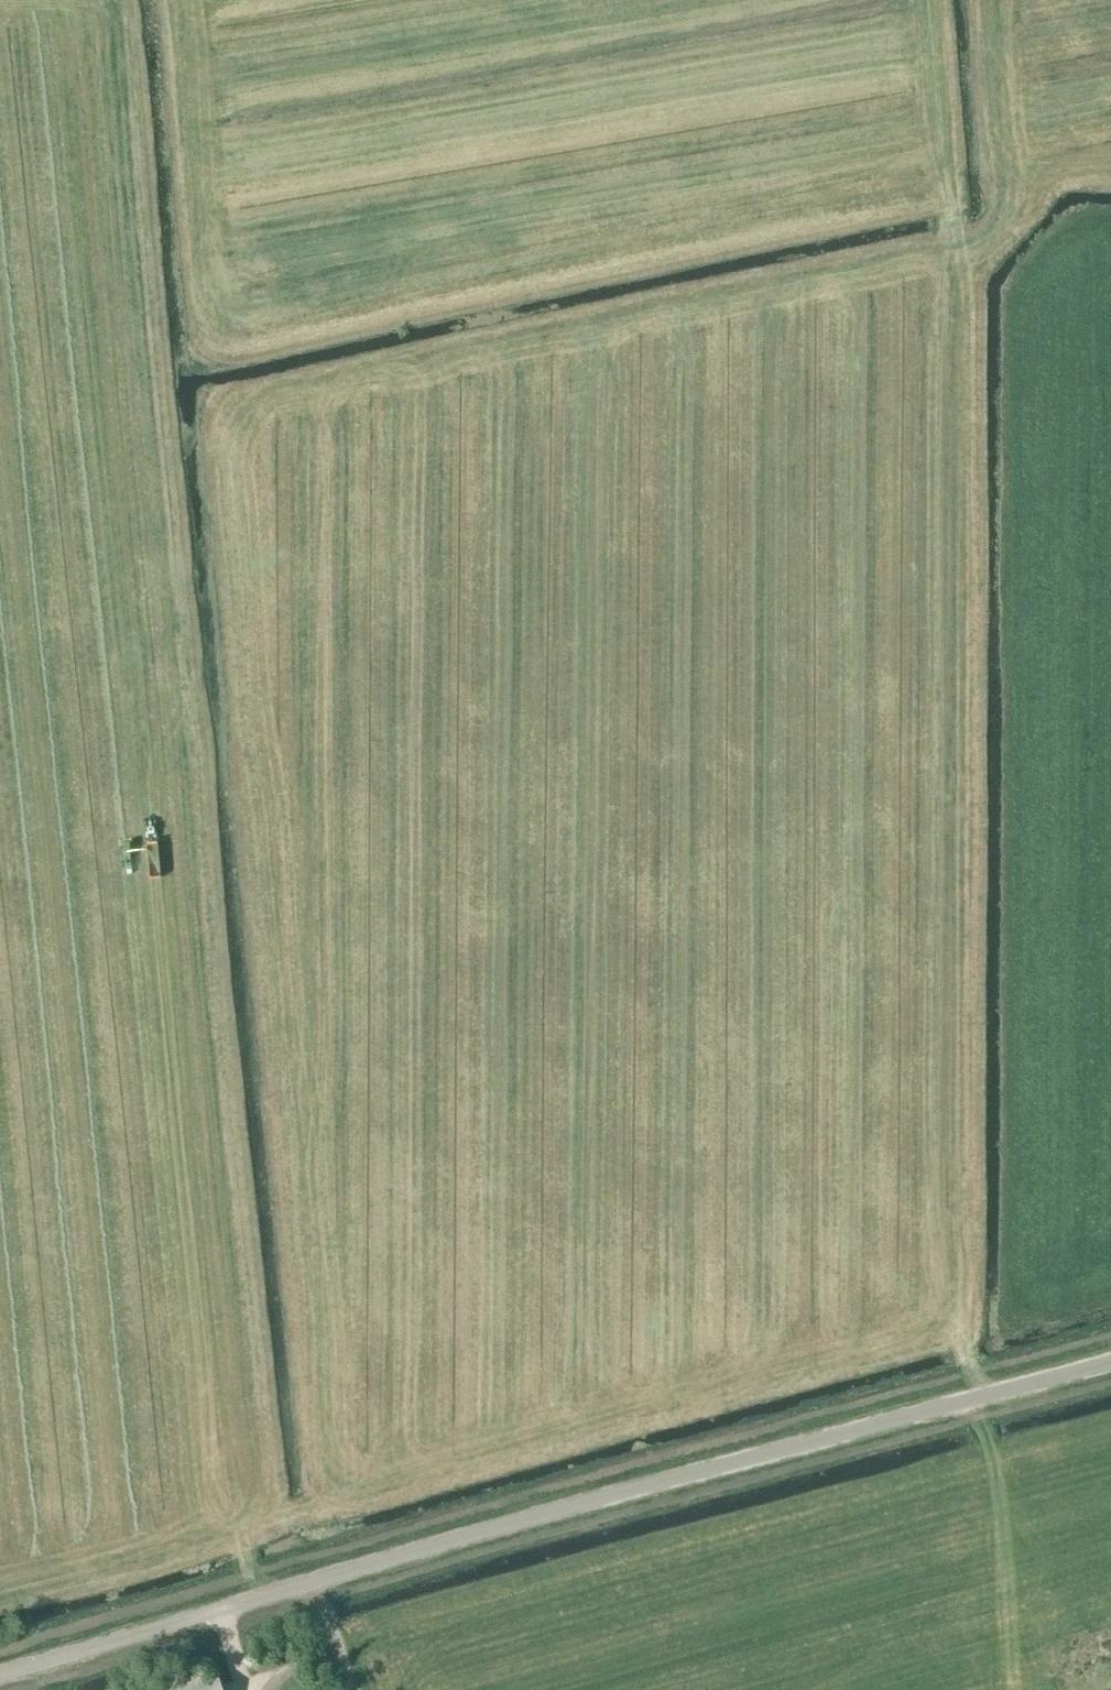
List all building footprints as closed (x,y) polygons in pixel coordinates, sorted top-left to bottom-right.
[(218,1677),(174,1689),(222,1689),(218,1677)] [(280,1688),(281,1689),(305,1689),(303,1681),(280,1688)]
